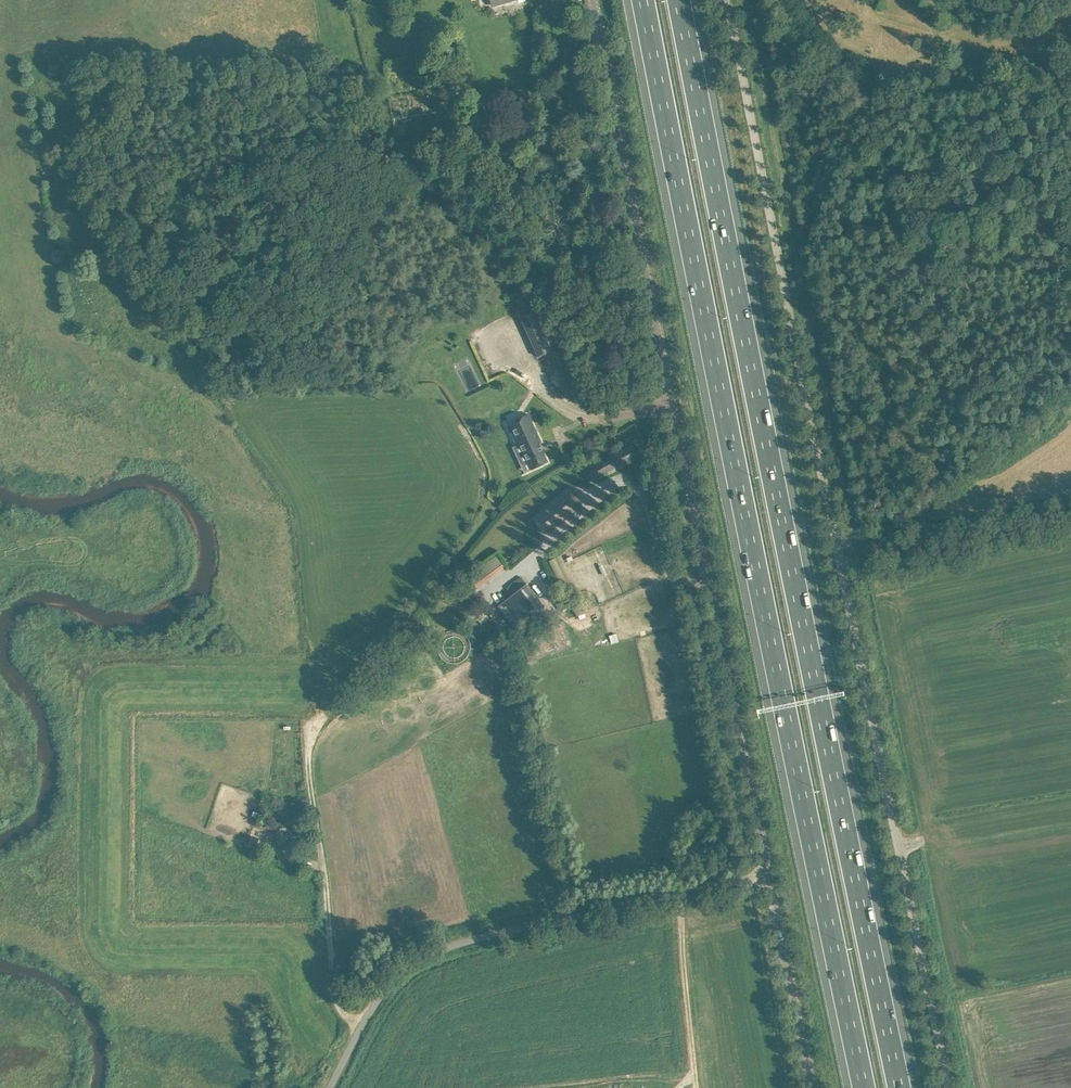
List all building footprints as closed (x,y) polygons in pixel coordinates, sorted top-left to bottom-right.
[(519,317),(538,357),(557,348),(539,308),(519,317)] [(522,451),(523,452),(530,469),(531,470),(547,462),(539,444),(541,442),(528,414),(506,424),(520,452),(522,451)] [(581,470),(589,484),(641,457),(633,443),(581,470)] [(532,519),(545,534),(561,521),(562,523),(582,506),(568,487),(532,519)] [(559,588),(572,583),(559,554),(546,560),(559,588)] [(463,579),(472,591),(504,568),(495,555),(463,579)] [(526,583),(511,595),(498,606),(517,630),(541,610),(545,607),(526,583)] [(275,829),(278,847),(291,845),(288,827),(275,829)] [(290,829),(292,835),(305,833),(303,827),(290,829)] [(290,837),(292,850),(310,847),(308,834),(290,837)]
